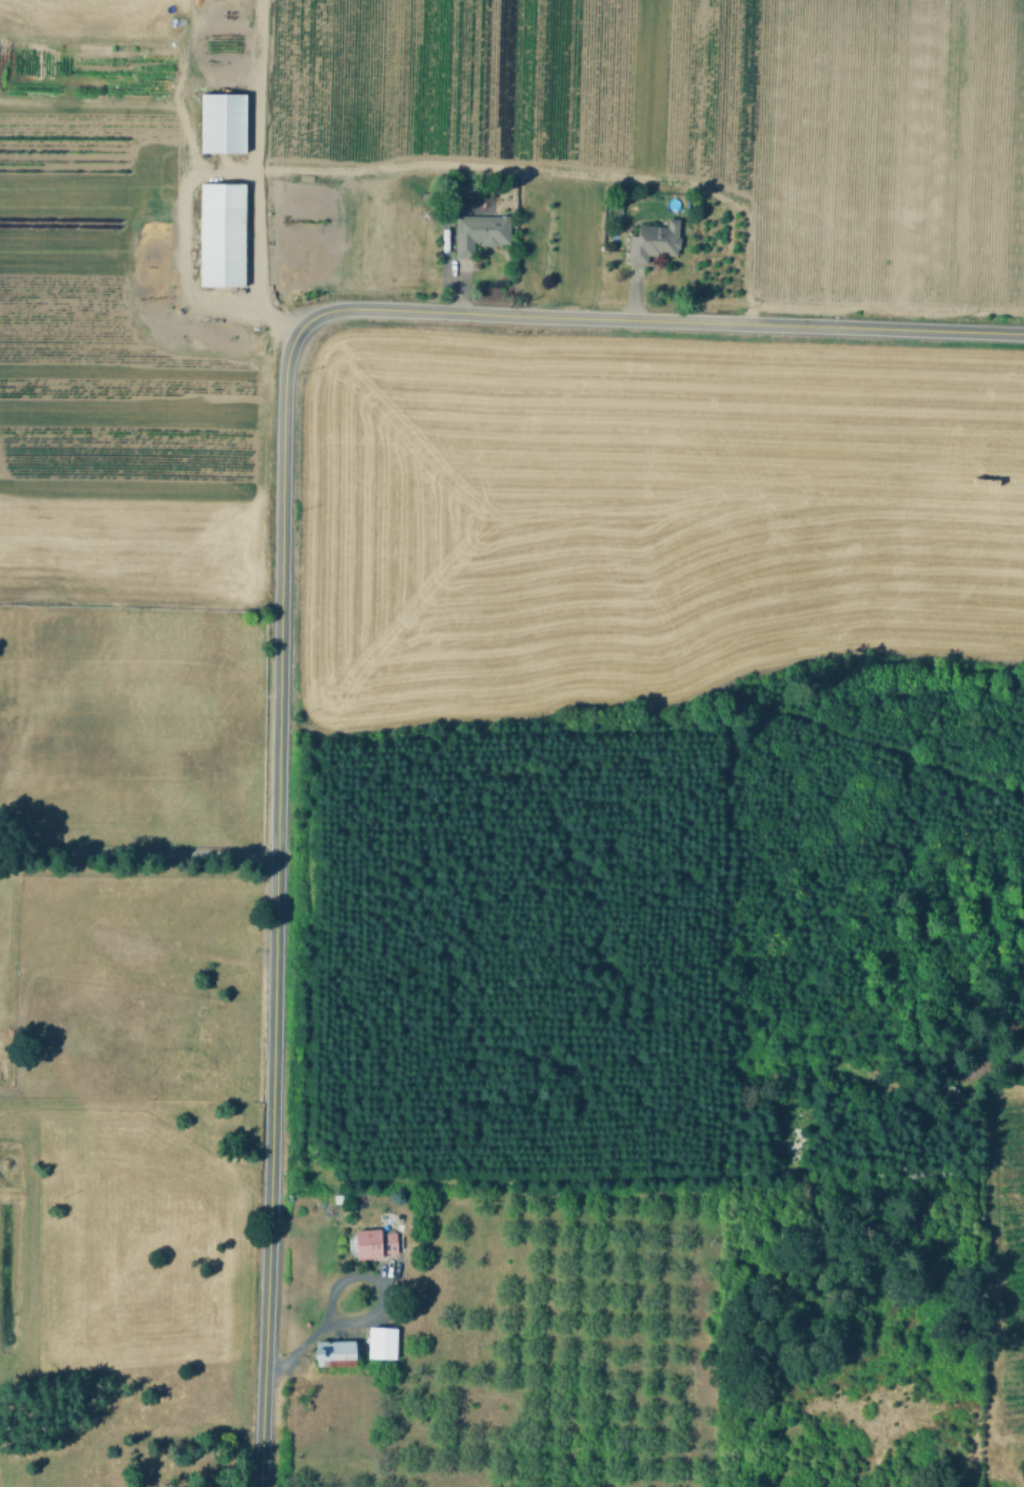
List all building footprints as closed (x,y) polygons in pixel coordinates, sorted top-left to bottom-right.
[(247,93),(248,152),(202,153),(201,94),(247,93)] [(247,185),(246,287),(206,286),(200,285),(202,184),(247,185)] [(510,215),(511,243),(475,244),(475,256),(457,257),(457,217),(510,215)] [(679,218),(678,254),(651,252),(650,260),(631,259),(632,234),(639,235),(639,226),(668,228),(669,218),(679,218)] [(963,1093),(955,1106),(944,1099),(952,1086),(963,1093)] [(395,1233),(395,1251),(381,1251),(381,1257),(357,1257),(357,1232),(381,1232),(381,1233),(395,1233)] [(399,1329),(397,1359),(368,1357),(370,1327),(399,1329)] [(352,1364),(313,1364),(313,1357),(311,1357),(311,1347),(313,1347),(313,1340),(352,1339),(352,1364)]
